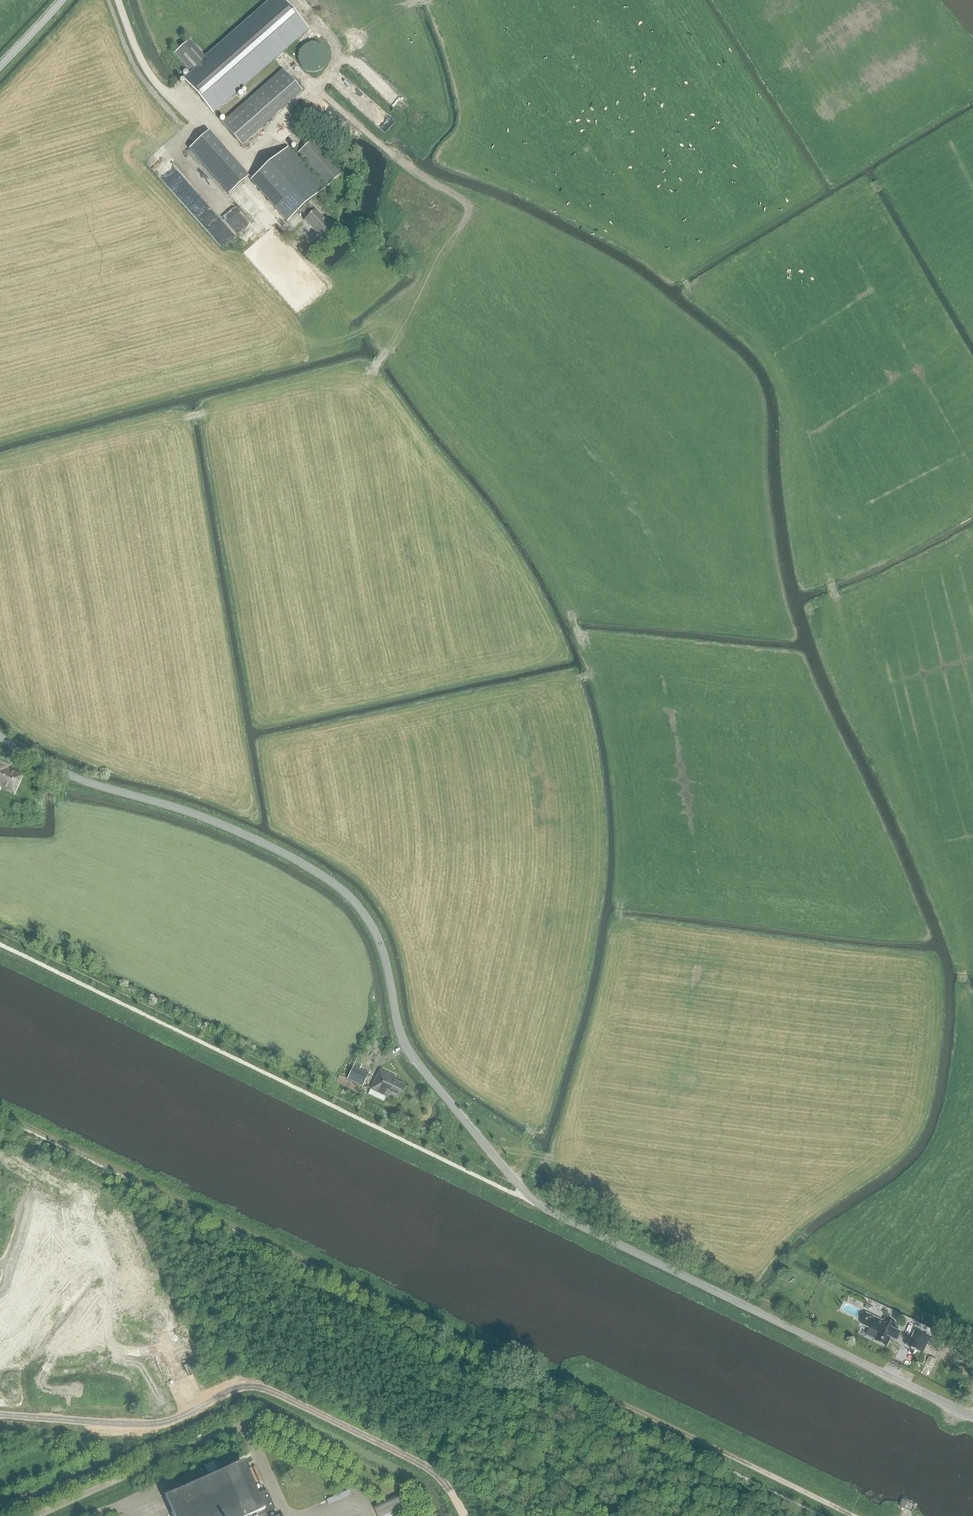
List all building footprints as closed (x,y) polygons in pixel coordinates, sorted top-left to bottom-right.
[(183,79),(211,112),(306,28),(305,27),(281,0),(272,0),(183,79)] [(327,57),(327,54),(327,50),(326,47),(324,44),(322,42),(320,41),(317,39),(314,39),(311,39),(308,39),(306,40),(302,42),(301,44),(299,47),(298,49),(297,52),(297,54),(298,58),(299,60),(300,63),(303,65),(306,67),(308,68),(311,68),(314,68),(318,67),(321,66),(323,64),(325,62),(326,59),(327,57)] [(221,124),(240,147),(301,94),(282,71),(221,124)] [(297,154),(326,187),(342,173),(313,140),(297,154)] [(250,181),(284,219),(286,223),(300,210),(306,218),(303,220),(319,238),(330,227),(315,210),(314,211),(308,204),(324,189),(287,148),(250,181)] [(211,228),(219,244),(251,226),(242,211),(211,228)] [(827,583),(831,594),(840,591),(837,580),(827,583)] [(0,759),(0,786),(1,785),(3,786),(4,784),(13,788),(17,778),(9,774),(11,771),(8,770),(10,766),(0,761),(1,760),(0,759)] [(362,1087),(368,1073),(353,1066),(346,1079),(362,1087)] [(387,1098),(389,1094),(397,1098),(404,1086),(393,1080),(394,1077),(379,1070),(370,1089),(387,1098)] [(385,1097),(370,1090),(368,1094),(383,1101),(385,1097)] [(884,1319),(883,1322),(874,1318),(868,1314),(862,1325),(869,1328),(873,1331),(878,1333),(877,1335),(879,1336),(876,1341),(885,1345),(887,1340),(889,1341),(890,1338),(896,1341),(896,1340),(896,1339),(899,1334),(900,1333),(894,1330),(896,1325),(884,1319)] [(905,1347),(917,1352),(924,1336),(913,1331),(905,1347)] [(937,1356),(940,1348),(930,1344),(927,1352),(937,1356)] [(929,1356),(925,1363),(934,1368),(937,1361),(929,1356)] [(242,1463),(217,1474),(212,1462),(202,1466),(206,1475),(174,1489),(176,1493),(165,1497),(173,1515),(265,1515),(242,1463)] [(275,1509),(266,1490),(257,1494),(266,1513),(275,1509)] [(378,1515),(403,1515),(414,1511),(405,1490),(373,1504),(378,1515)] [(899,1506),(904,1509),(907,1502),(902,1499),(899,1506)]
